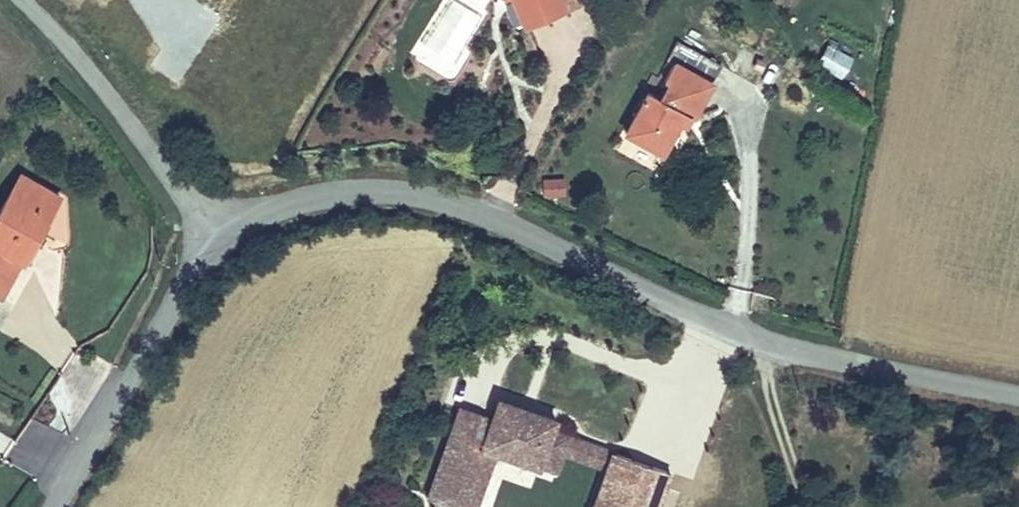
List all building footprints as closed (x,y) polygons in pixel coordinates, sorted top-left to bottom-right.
[(527,29),(571,9),(593,1),(592,0),(514,0),(527,29)] [(842,76),(852,56),(823,43),(814,63),(842,76)] [(634,130),(670,149),(690,113),(697,116),(718,81),(679,61),(669,78),(675,82),(665,97),(656,91),(634,130)] [(25,264),(27,263),(66,194),(22,169),(0,206),(0,298),(4,300),(25,264)] [(567,194),(566,176),(544,177),(544,195),(567,194)] [(499,454),(538,466),(556,471),(563,454),(569,434),(558,430),(563,417),(501,395),(494,415),(462,403),(428,493),(466,506),(479,506),(499,454)] [(607,469),(614,450),(569,434),(563,454),(607,469)] [(674,473),(614,450),(607,469),(594,506),(661,506),(674,473)]
